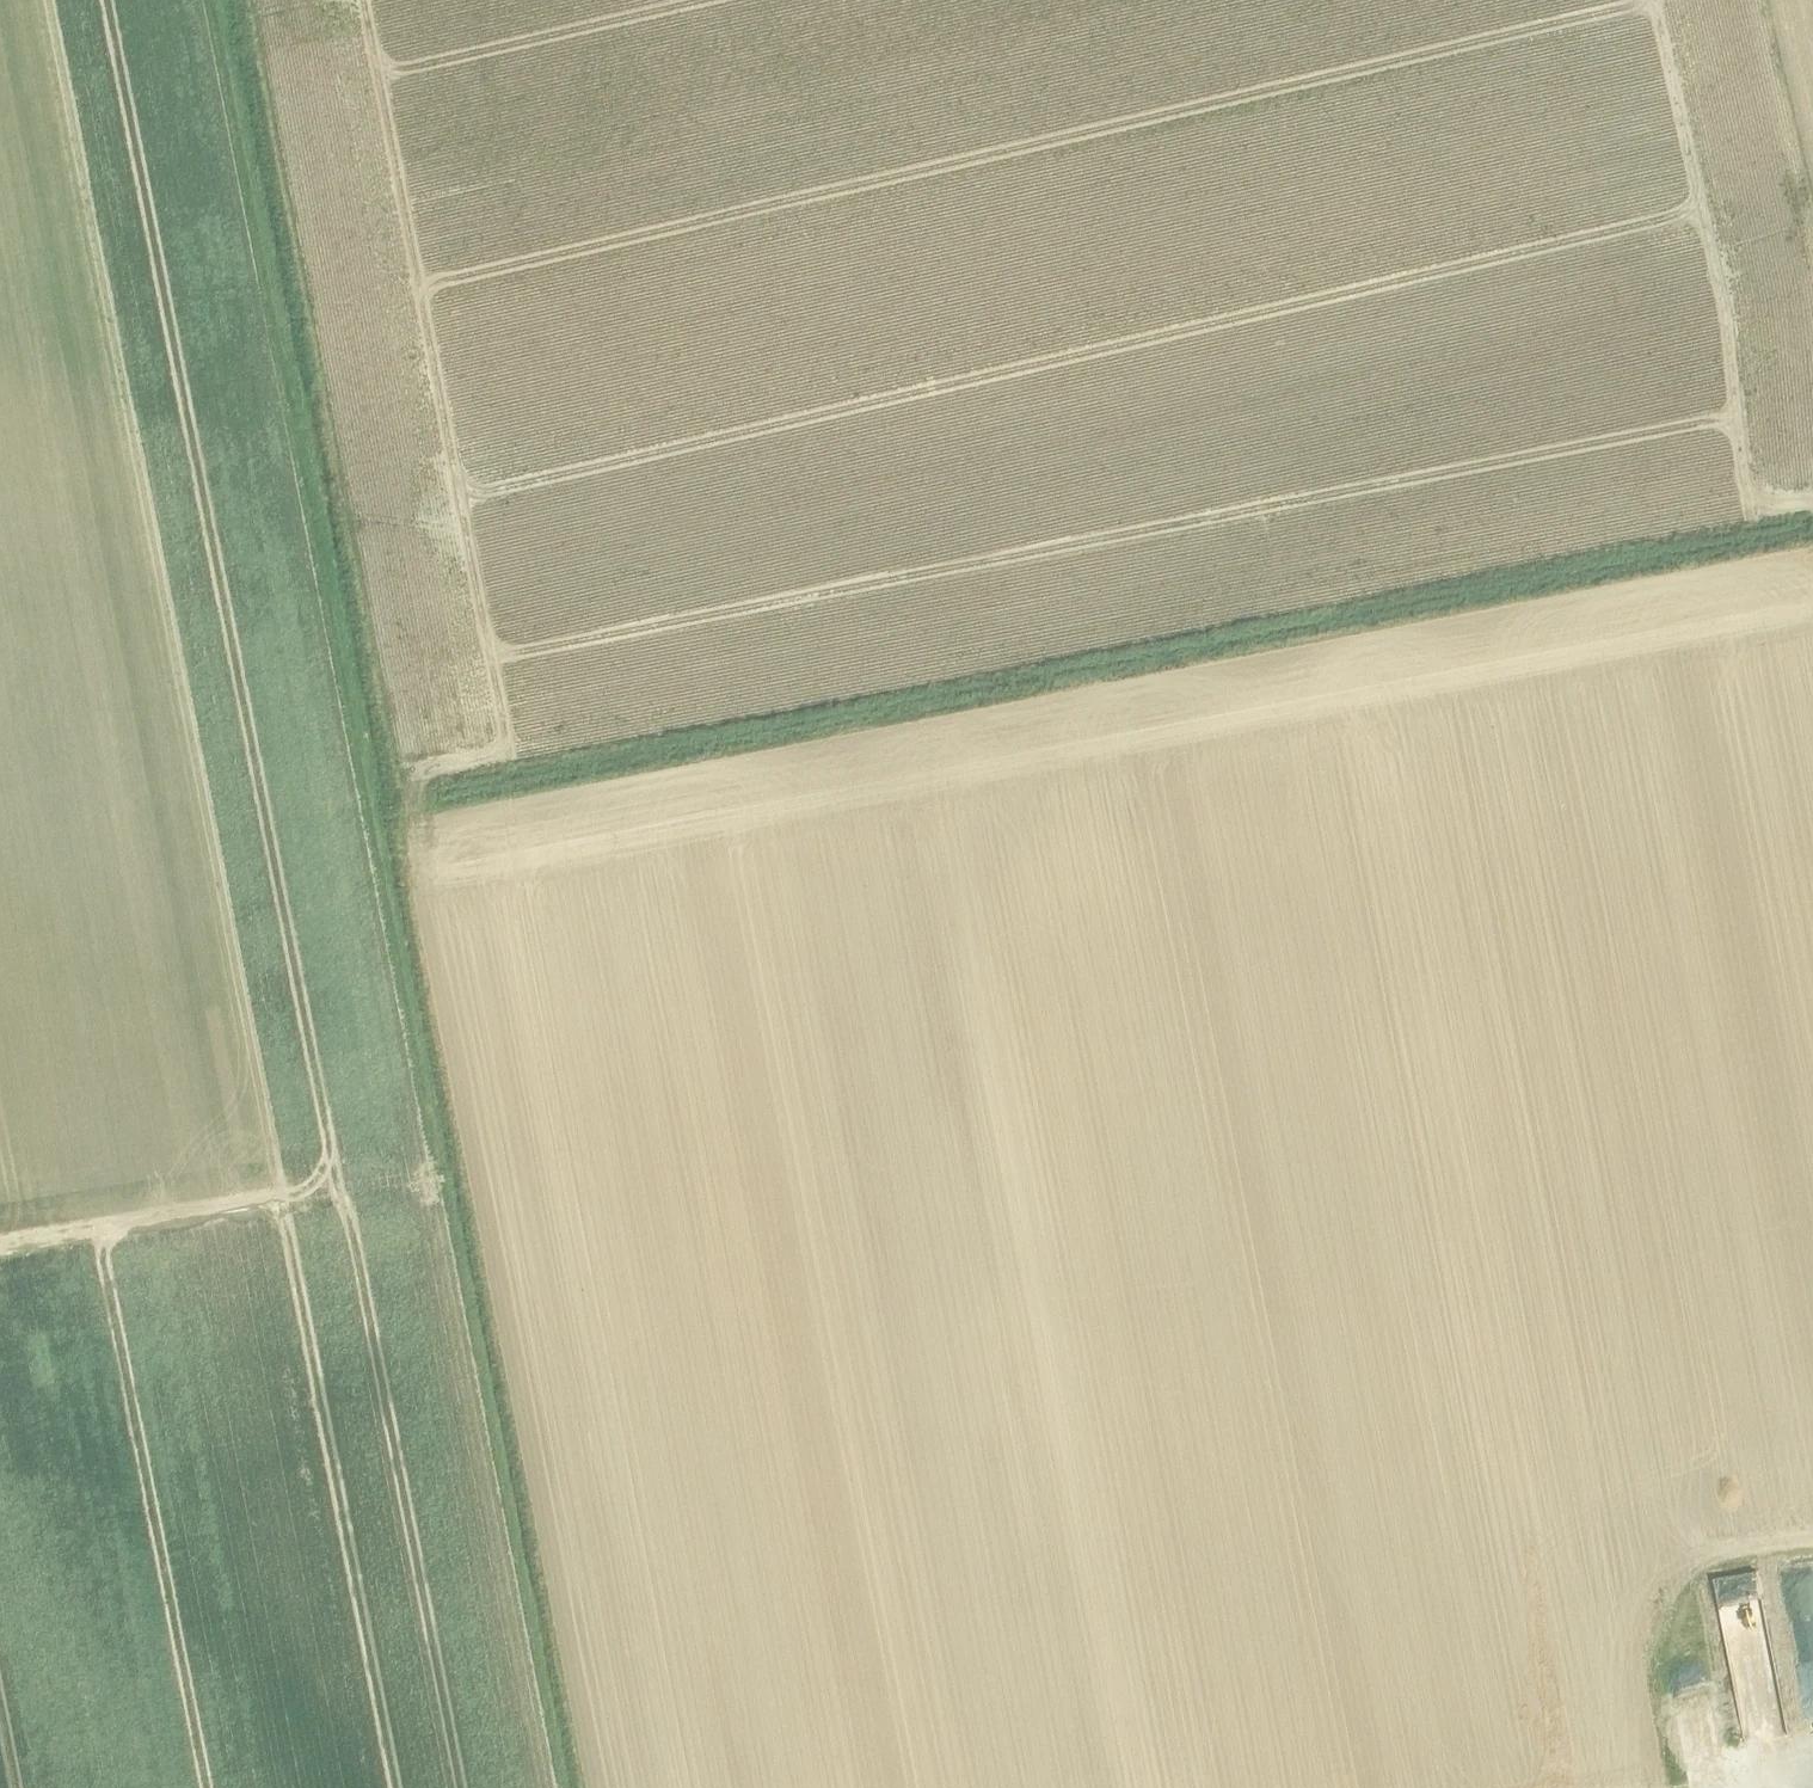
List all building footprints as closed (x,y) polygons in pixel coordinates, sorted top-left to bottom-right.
[(1766,1608),(1760,1571),(1723,1577),(1729,1613),(1766,1608)] [(1717,1750),(1715,1668),(1685,1668),(1686,1750),(1717,1750)]
